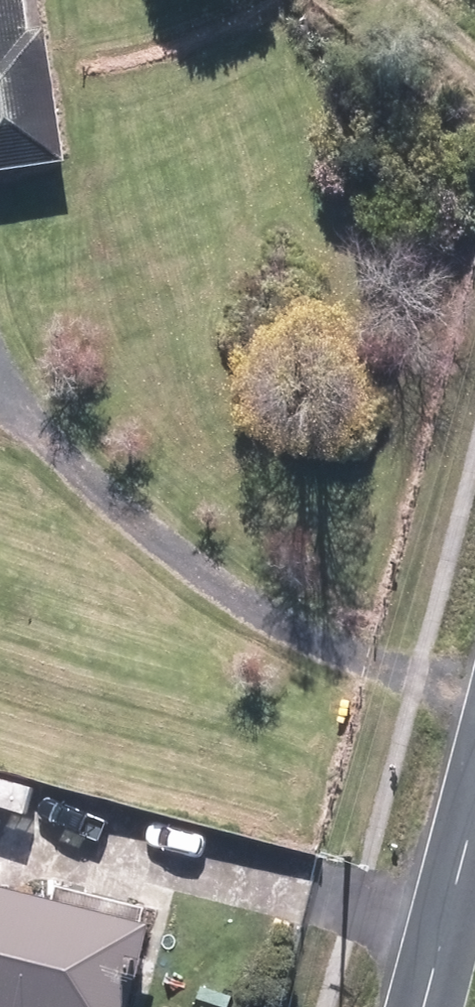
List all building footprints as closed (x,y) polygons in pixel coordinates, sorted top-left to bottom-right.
[(78,169),(59,37),(44,39),(38,0),(0,0),(0,181),(78,169)] [(170,920),(0,874),(0,1006),(147,1006),(170,920)]
